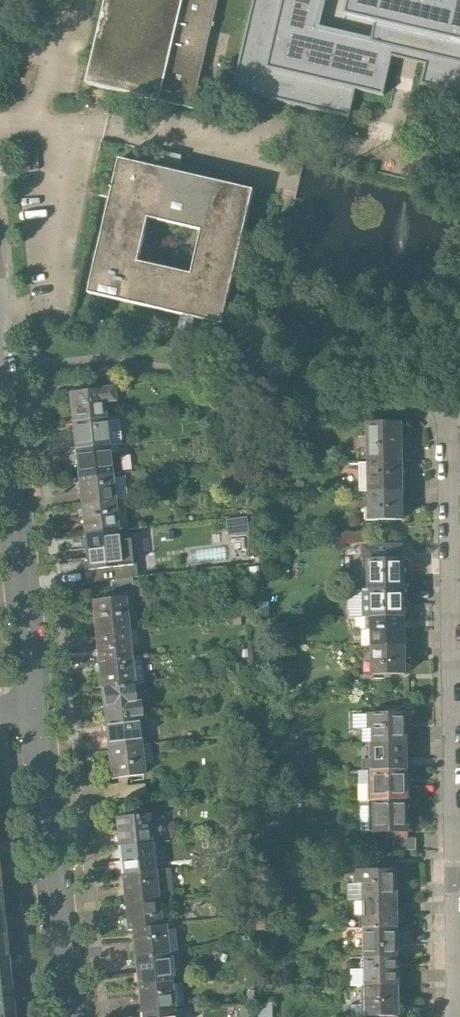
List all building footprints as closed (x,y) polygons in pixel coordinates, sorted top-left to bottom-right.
[(87,85),(194,110),(209,45),(219,0),(107,0),(87,85)] [(235,89),(281,100),(351,117),(357,89),(386,95),(395,57),(411,61),(429,65),(424,84),(459,92),(459,0),(348,0),(343,21),(373,28),(370,41),(318,30),(325,0),(256,0),(235,89)] [(120,160),(89,294),(223,324),(254,191),(168,171),(120,160)] [(68,391),(71,419),(108,414),(106,402),(116,401),(114,385),(68,391)] [(71,419),(74,446),(111,442),(108,414),(71,419)] [(367,423),(368,456),(405,455),(405,422),(367,423)] [(74,446),(78,478),(115,474),(111,442),(74,446)] [(368,456),(369,489),(406,488),(405,455),(368,456)] [(78,478),(81,504),(118,499),(115,474),(78,478)] [(369,489),(370,522),(407,521),(406,488),(369,489)] [(81,504),(84,529),(121,525),(118,499),(81,504)] [(84,529),(88,558),(125,553),(121,525),(84,529)] [(125,553),(88,558),(90,580),(109,578),(140,574),(138,552),(125,553)] [(367,558),(368,587),(405,586),(404,557),(367,558)] [(140,574),(109,578),(111,597),(127,595),(147,593),(145,574),(140,574)] [(368,587),(369,616),(406,615),(405,586),(368,587)] [(89,600),(93,629),(131,625),(127,595),(111,597),(89,600)] [(369,616),(370,645),(407,644),(406,615),(369,616)] [(93,629),(96,659),(134,655),(131,625),(93,629)] [(370,645),(371,674),(408,673),(407,644),(370,645)] [(96,659),(100,689),(138,685),(134,655),(96,659)] [(100,689),(103,719),(142,715),(138,685),(100,689)] [(371,711),(372,741),(410,740),(409,709),(371,711)] [(103,719),(107,749),(145,744),(142,715),(103,719)] [(372,741),(373,771),(411,770),(410,740),(372,741)] [(107,749),(111,779),(149,774),(145,744),(107,749)] [(373,771),(374,801),(412,800),(411,770),(373,771)] [(374,801),(375,831),(413,830),(412,800),(374,801)] [(115,818),(119,847),(153,843),(149,813),(115,818)] [(119,847),(123,876),(157,872),(153,843),(119,847)] [(364,871),(364,900),(399,899),(398,870),(364,871)] [(123,876),(126,902),(160,898),(157,872),(123,876)] [(126,902),(130,928),(163,924),(160,898),(126,902)] [(364,900),(365,929),(399,928),(399,899),(364,900)] [(6,910),(0,911),(0,938),(9,937),(6,910)] [(130,928),(133,955),(167,950),(163,924),(130,928)] [(365,929),(365,957),(400,957),(399,928),(365,929)] [(9,937),(0,938),(0,959),(11,958),(9,937)] [(133,955),(136,981),(170,976),(167,950),(133,955)] [(365,957),(366,986),(400,986),(400,957),(365,957)] [(11,958),(0,959),(0,984),(14,983),(11,958)] [(136,981),(141,1015),(175,1011),(170,976),(136,981)] [(14,983),(0,984),(0,1001),(16,999),(14,983)] [(366,986),(366,1015),(401,1015),(400,986),(366,986)] [(16,999),(0,1001),(0,1016),(19,1016),(16,999)]
